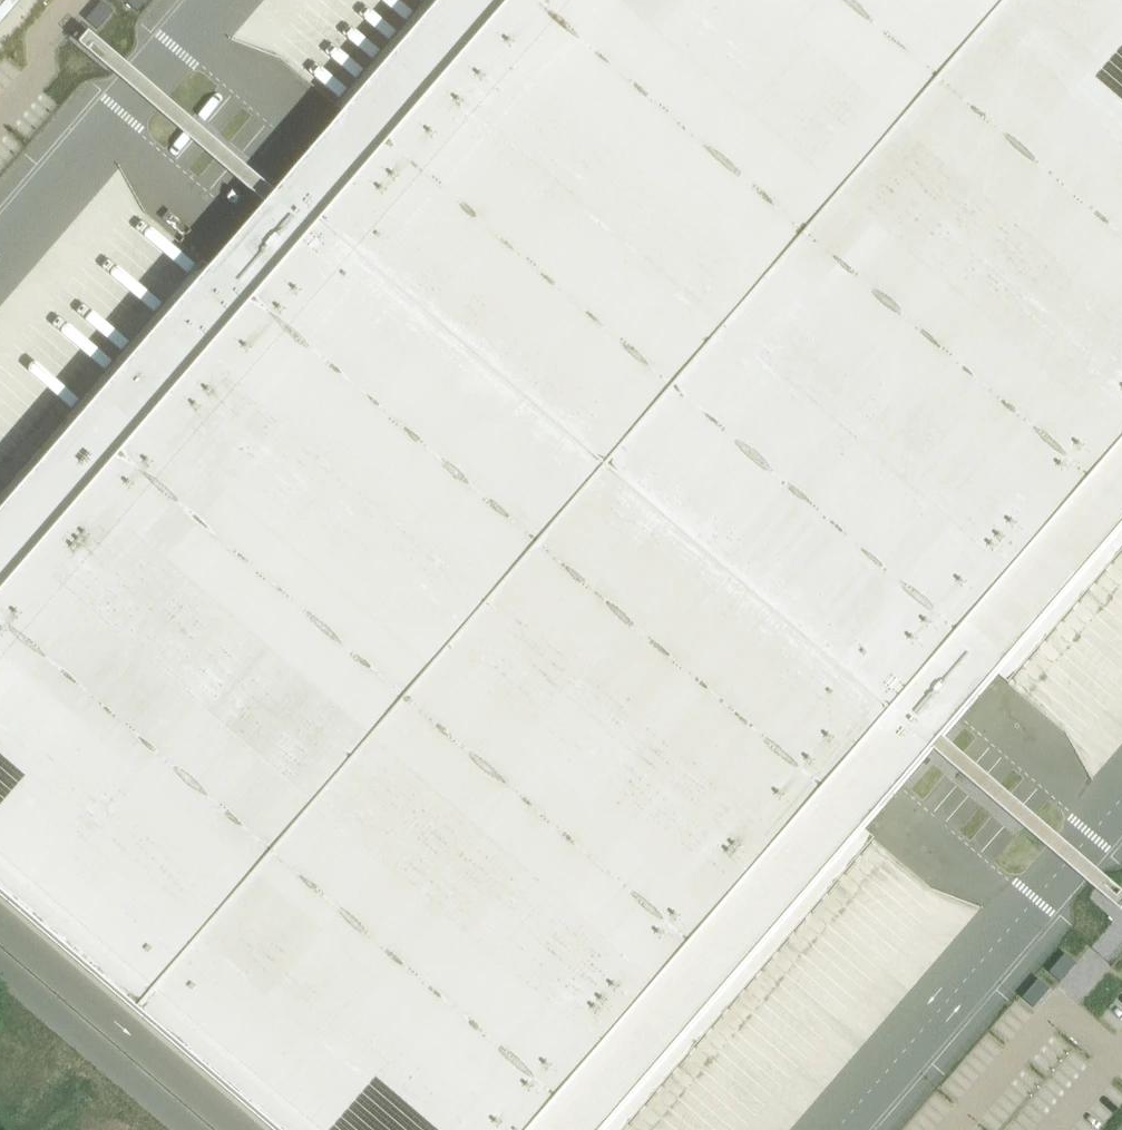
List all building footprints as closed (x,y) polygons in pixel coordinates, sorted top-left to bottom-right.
[(139,1015),(273,1129),(624,1129),(874,839),(865,831),(932,754),(999,676),(1008,684),(1121,552),(1121,0),(430,0),(338,106),(347,115),(280,193),(213,270),(204,262),(0,499),(0,896),(139,1015)] [(19,0),(0,0),(0,22),(19,0)]
